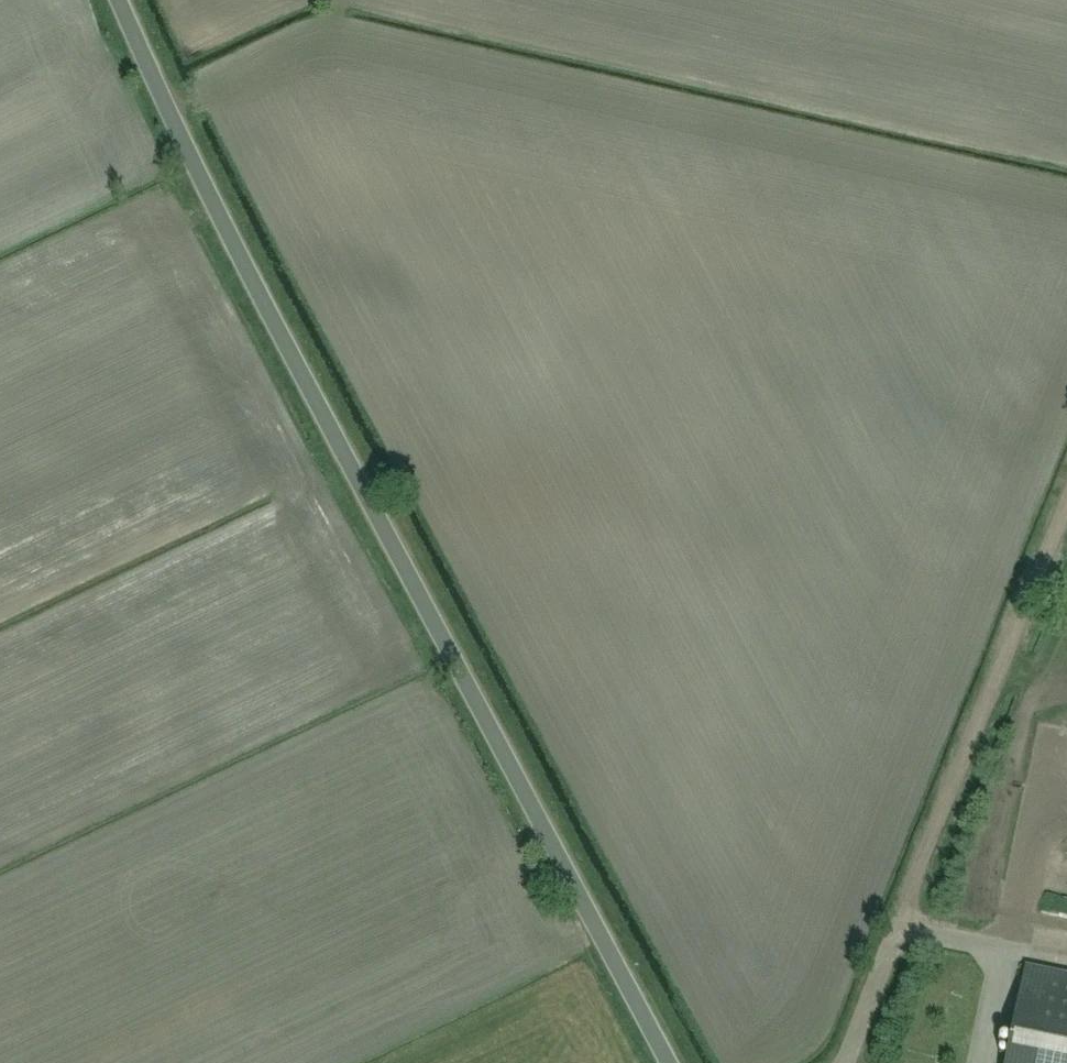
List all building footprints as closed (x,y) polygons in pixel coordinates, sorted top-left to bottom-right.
[(1026,971),(1007,1062),(1066,1062),(1066,979),(1026,971)]
